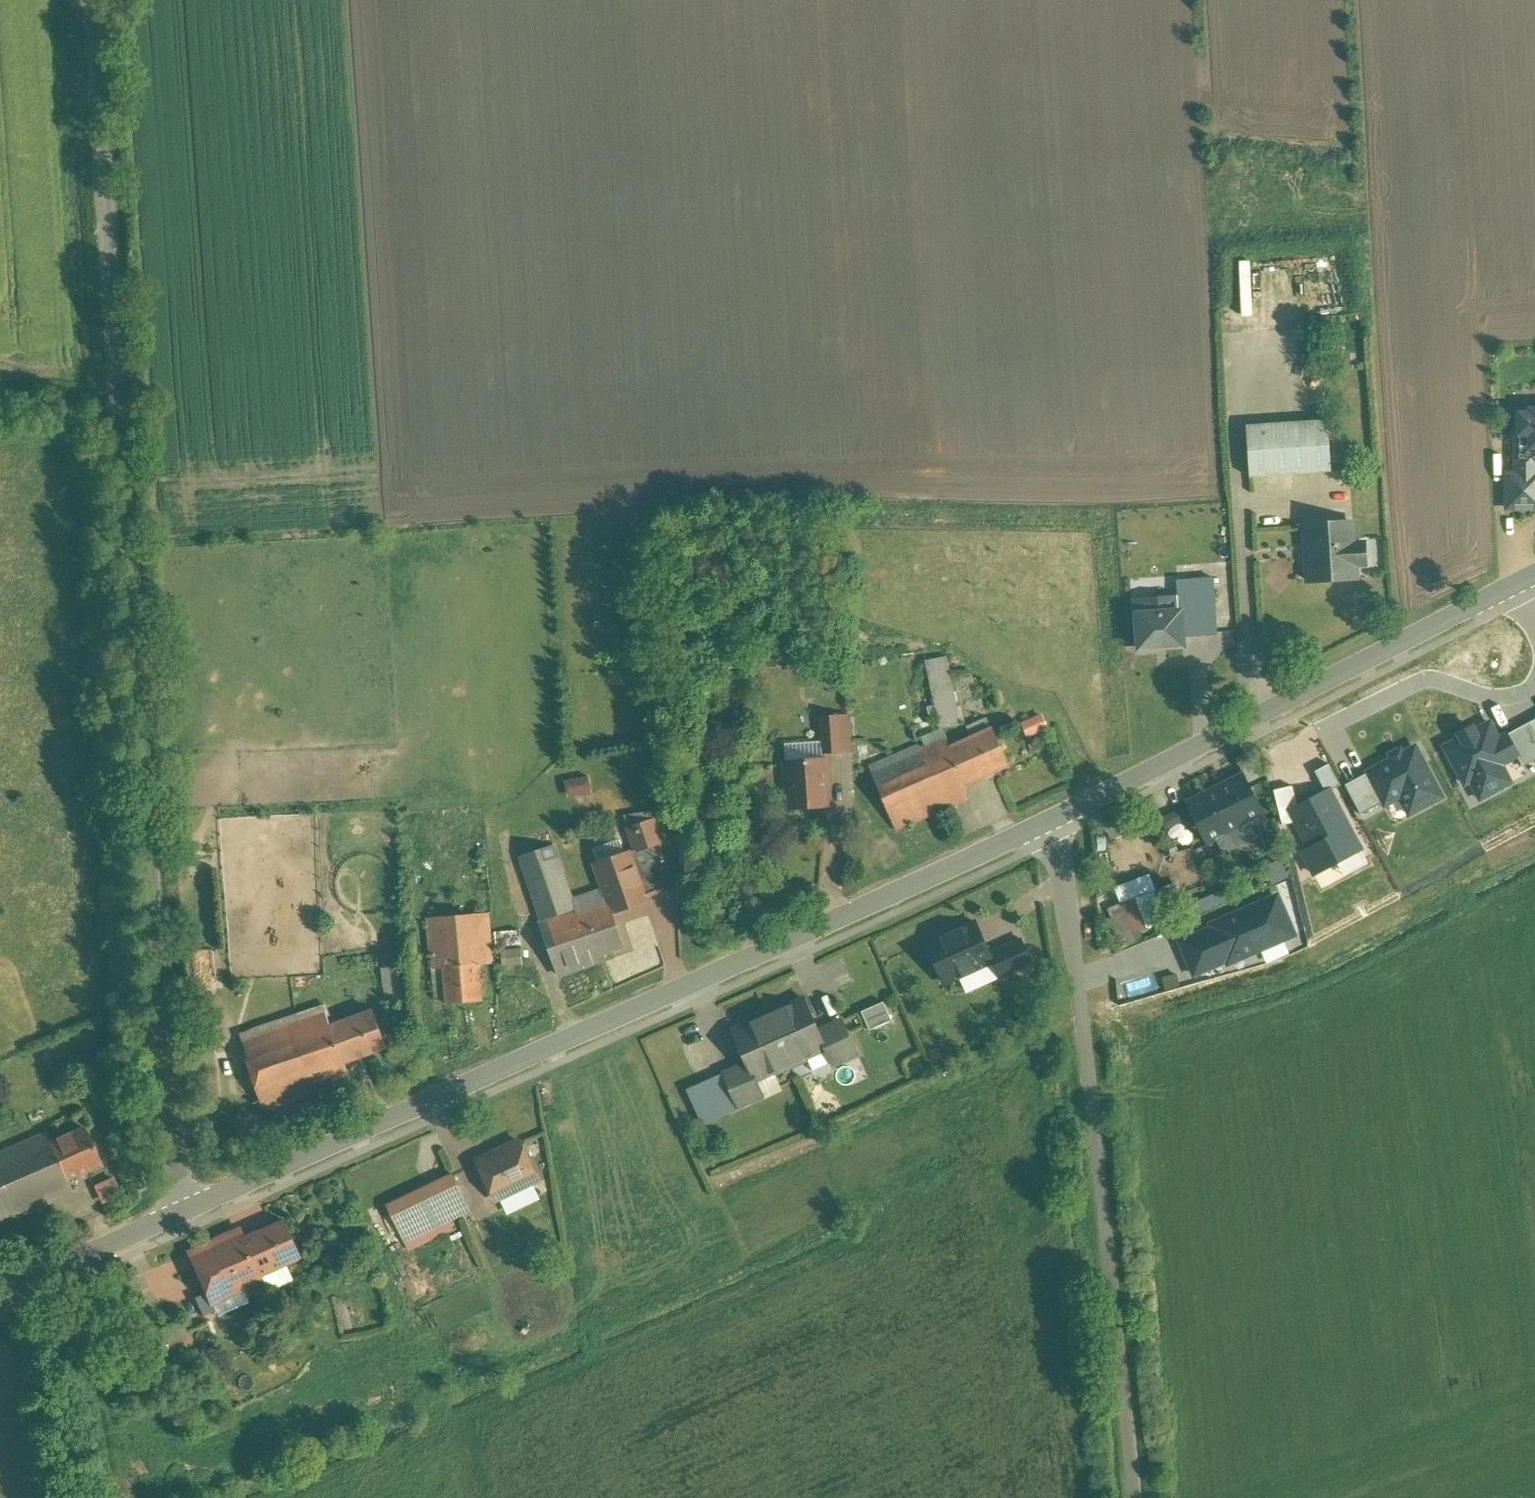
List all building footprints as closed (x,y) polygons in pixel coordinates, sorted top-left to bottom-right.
[(1513,412),(1514,416),(1504,416),(1506,459),(1527,458),(1528,465),(1534,465),(1534,411),(1513,412)] [(1335,422),(1258,429),(1262,481),(1340,475),(1335,422)] [(1534,465),(1528,465),(1527,458),(1506,459),(1507,470),(1499,470),(1501,514),(1534,513),(1534,475),(1534,465)] [(1360,517),(1303,523),(1307,585),(1364,579),(1362,564),(1377,562),(1374,537),(1363,538),(1360,517)] [(1183,601),(1134,604),(1137,646),(1187,643),(1186,635),(1216,632),(1212,576),(1181,579),(1183,601)] [(952,659),(916,668),(932,735),(969,726),(952,659)] [(853,711),(823,713),(825,752),(855,750),(853,711)] [(1046,711),(1024,721),(1030,737),(1053,727),(1046,711)] [(1529,722),(1506,735),(1517,756),(1523,767),(1534,760),(1534,733),(1529,722)] [(1517,756),(1506,735),(1498,739),(1490,723),(1474,731),(1472,727),(1459,734),(1462,739),(1446,747),(1465,784),(1471,781),(1480,799),(1501,788),(1494,776),(1496,767),(1517,756)] [(881,771),(907,830),(977,799),(973,789),(1024,767),(1007,729),(961,749),(957,738),(881,771)] [(1420,808),(1441,797),(1415,747),(1368,772),(1368,773),(1384,802),(1385,805),(1411,791),(1420,808)] [(844,811),(840,758),(797,762),(801,814),(844,811)] [(1329,789),(1330,791),(1341,785),(1329,764),(1315,771),(1326,791),(1329,789)] [(615,778),(622,817),(679,807),(671,768),(615,778)] [(1384,802),(1368,773),(1346,785),(1361,814),(1384,802)] [(591,774),(567,778),(570,796),(594,792),(591,774)] [(1264,816),(1243,774),(1187,802),(1208,844),(1235,831),(1263,816),(1264,816)] [(1290,810),(1297,806),(1293,786),(1274,790),(1282,825),(1296,822),(1290,810)] [(1315,874),(1361,849),(1330,791),(1329,789),(1326,791),(1297,806),(1290,810),(1296,822),(1310,848),(1303,852),(1315,874)] [(1164,815),(1173,833),(1192,825),(1184,806),(1164,815)] [(638,851),(668,839),(659,814),(628,826),(638,851)] [(1270,830),(1263,816),(1235,831),(1242,845),(1270,830)] [(548,926),(585,913),(561,847),(524,860),(548,926)] [(640,852),(606,866),(627,916),(661,902),(659,898),(641,856),(640,852)] [(671,852),(641,856),(659,898),(674,893),(671,852)] [(1135,933),(1187,913),(1184,904),(1165,911),(1157,889),(1123,903),(1135,933)] [(1229,962),(1294,935),(1278,897),(1213,925),(1213,928),(1227,960),(1229,962)] [(548,926),(567,977),(634,953),(616,902),(585,913),(548,926)] [(492,965),(489,917),(427,921),(431,971),(449,969),(452,1006),(487,1004),(484,966),(492,965)] [(986,921),(930,949),(950,989),(995,967),(1002,981),(1037,964),(1025,940),(1001,952),(986,921)] [(1227,960),(1213,928),(1180,942),(1194,974),(1227,960)] [(388,997),(403,996),(401,965),(386,966),(388,997)] [(888,999),(864,1008),(873,1029),(897,1019),(888,999)] [(807,1007),(771,1024),(793,1073),(794,1076),(839,1055),(845,1068),(871,1055),(855,1021),(844,1026),(841,1020),(818,1031),(807,1007)] [(336,1014),(247,1046),(271,1112),(360,1080),(356,1068),(404,1050),(389,1011),(341,1029),(336,1014)] [(771,1024),(767,1017),(733,1033),(748,1066),(733,1073),(749,1109),(780,1095),(774,1082),(793,1073),(771,1024)] [(96,1128),(62,1144),(80,1182),(114,1167),(96,1128)] [(0,1158),(0,1201),(10,1222),(83,1189),(80,1182),(62,1144),(57,1132),(0,1158)] [(478,1159),(497,1200),(544,1179),(526,1138),(478,1159)] [(96,1181),(101,1201),(122,1195),(117,1176),(96,1181)] [(413,1244),(478,1213),(462,1179),(396,1210),(413,1244)] [(241,1225),(184,1252),(209,1304),(309,1257),(290,1218),(247,1238),(241,1225)]
